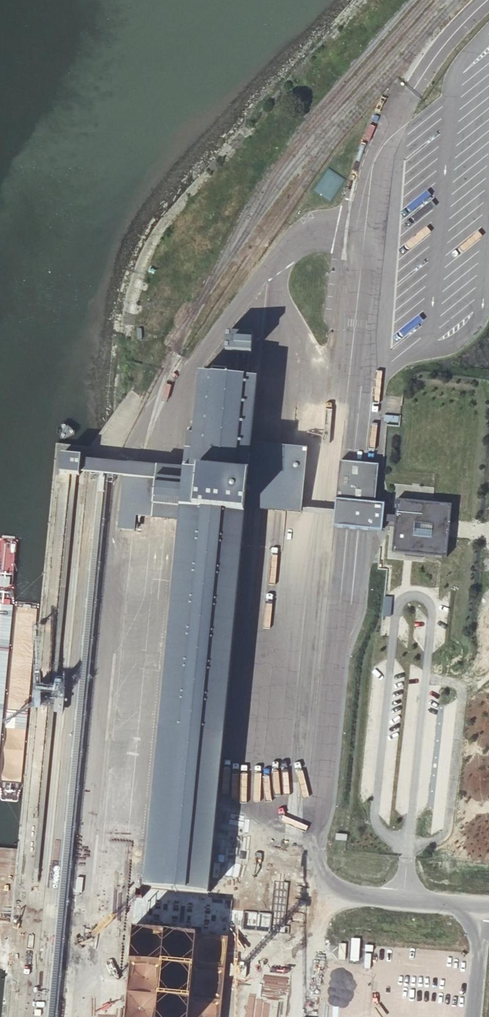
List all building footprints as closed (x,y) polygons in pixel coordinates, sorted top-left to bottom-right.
[(327,167),(313,189),(331,200),(345,178),(327,167)] [(240,336),(240,331),(228,330),(226,348),(256,351),(257,338),(240,336)] [(273,334),(272,344),(282,345),(281,333),(273,334)] [(251,441),(257,373),(185,366),(139,882),(210,889),(245,503),(298,507),(303,446),(251,441)] [(61,470),(81,472),(83,453),(62,451),(61,470)] [(350,464),(339,463),(333,525),(344,526),(385,530),(387,506),(373,504),(376,467),(350,464)] [(452,506),(398,501),(396,519),(399,519),(398,524),(396,524),(393,553),(406,554),(406,557),(424,558),(424,556),(447,558),(452,506)] [(180,970),(193,970),(194,956),(181,955),(180,970)]
